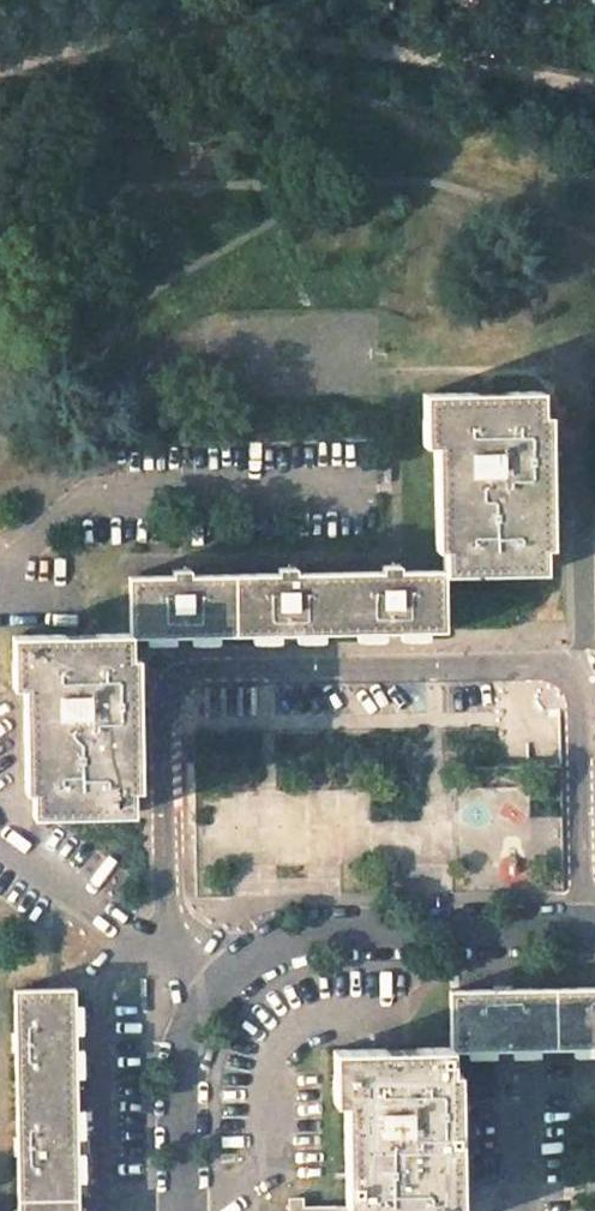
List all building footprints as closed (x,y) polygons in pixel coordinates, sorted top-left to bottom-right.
[(541,393),(424,395),(426,446),(436,446),(438,550),(444,552),(444,571),(443,573),(544,572),(544,548),(550,548),(549,520),(549,504),(548,476),(548,454),(548,439),(548,416),(541,416),(541,393)] [(383,573),(340,574),(341,630),(396,630),(445,630),(443,573),(444,571),(401,572),(401,565),(383,565),(383,573)] [(278,575),(235,576),(236,634),(292,632),(341,630),(340,574),(297,575),(296,567),(279,568),(278,575)] [(173,577),(130,578),(130,635),(130,637),(188,635),(236,634),(235,576),(191,577),(191,569),(173,570),(173,577)] [(69,636),(13,637),(15,688),(25,688),(27,792),(33,792),(33,794),(34,815),(134,813),(133,789),(139,788),(138,718),(137,658),(130,658),(130,637),(130,635),(84,636),(69,636)] [(494,991),(451,991),(451,1049),(452,1051),(556,1049),(556,989),(512,990),(512,986),(502,986),(493,986),(494,991)] [(59,989),(15,990),(16,1034),(12,1034),(13,1051),(16,1051),(17,1094),(77,1093),(76,1047),(74,988),(59,989)] [(556,989),(556,1049),(594,1048),(594,989),(556,989)] [(334,1051),(336,1102),(344,1102),(347,1206),(354,1207),(354,1210),(454,1210),(454,1203),(461,1203),(460,1196),(459,1074),(452,1074),(452,1051),(451,1049),(334,1051)] [(77,1093),(17,1094),(18,1138),(14,1138),(14,1156),(18,1156),(19,1199),(79,1198),(77,1139),(77,1093)] [(19,1199),(20,1210),(79,1210),(79,1198),(19,1199)] [(289,1198),(289,1210),(354,1210),(354,1207),(347,1206),(307,1207),(304,1207),(303,1198),(289,1198)]
